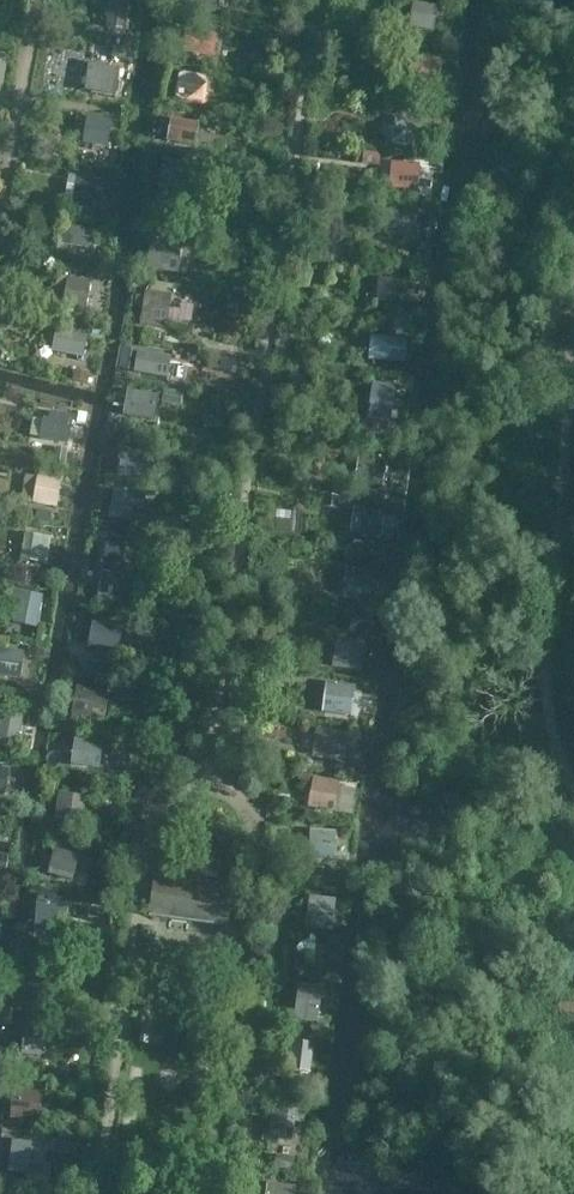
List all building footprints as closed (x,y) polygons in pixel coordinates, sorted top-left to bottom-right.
[(187,9),(218,14),(220,0),(189,0),(187,9)] [(129,4),(109,1),(106,31),(126,33),(129,4)] [(438,8),(413,4),(409,30),(434,34),(438,8)] [(213,60),(217,38),(186,33),(182,55),(213,60)] [(106,35),(93,34),(92,44),(105,45),(106,35)] [(130,52),(113,49),(111,60),(128,63),(130,52)] [(437,89),(441,62),(405,57),(401,84),(437,89)] [(84,94),(115,99),(120,71),(89,66),(84,94)] [(179,74),(175,100),(203,105),(208,79),(179,74)] [(428,122),(395,119),(391,147),(425,151),(428,122)] [(111,124),(86,120),(82,146),(108,150),(111,124)] [(199,126),(172,120),(167,144),(195,149),(199,126)] [(47,141),(32,139),(29,155),(44,157),(47,141)] [(379,169),(381,156),(363,153),(361,167),(379,169)] [(192,164),(163,159),(158,191),(186,196),(192,164)] [(419,166),(391,164),(389,192),(418,193),(419,166)] [(101,210),(106,181),(69,175),(65,204),(101,210)] [(419,211),(387,208),(384,237),(416,241),(419,211)] [(115,212),(103,211),(101,223),(113,225),(115,212)] [(179,223),(159,222),(158,235),(178,236),(179,223)] [(92,251),(95,231),(62,227),(59,246),(92,251)] [(181,247),(149,244),(146,273),(178,276),(181,247)] [(413,272),(414,259),(395,257),(393,270),(413,272)] [(88,282),(68,279),(63,311),(83,314),(88,282)] [(408,283),(378,280),(376,302),(406,305),(408,283)] [(249,292),(233,289),(231,299),(247,302),(249,292)] [(171,298),(145,295),(145,299),(135,297),(134,309),(143,310),(140,328),(166,331),(171,298)] [(246,304),(229,299),(226,312),(243,316),(246,304)] [(405,311),(392,310),(391,323),(403,324),(405,311)] [(88,337),(56,330),(51,354),(83,361),(88,337)] [(407,341),(370,337),(368,362),(404,365),(407,341)] [(171,360),(137,354),(133,376),(167,381),(171,360)] [(211,359),(208,369),(235,377),(238,366),(211,359)] [(90,375),(74,372),(72,383),(89,386),(90,375)] [(396,389),(372,386),(367,422),(390,426),(396,389)] [(184,394),(164,390),(162,404),(181,408),(184,394)] [(159,398),(126,393),(122,418),(155,423),(159,398)] [(52,414),(53,409),(35,406),(29,438),(40,440),(40,442),(67,447),(72,417),(52,414)] [(370,439),(371,429),(360,427),(359,437),(370,439)] [(389,429),(373,428),(372,439),(388,441),(389,429)] [(142,446),(144,434),(128,431),(125,443),(142,446)] [(368,456),(370,445),(352,443),(351,454),(368,456)] [(67,451),(55,450),(52,467),(65,469),(67,451)] [(155,457),(122,451),(117,480),(150,486),(155,457)] [(387,465),(358,460),(354,485),(383,490),(387,465)] [(38,479),(25,477),(20,505),(56,511),(62,478),(39,474),(38,479)] [(136,494),(112,490),(108,520),(131,524),(132,512),(143,514),(146,497),(136,496),(136,494)] [(341,499),(323,497),(322,509),(340,511),(341,499)] [(380,513),(354,510),(351,536),(382,540),(385,522),(379,522),(380,513)] [(52,515),(37,512),(35,523),(50,525),(52,515)] [(51,540),(24,536),(20,563),(47,567),(51,540)] [(128,541),(109,538),(103,573),(122,576),(128,541)] [(374,572),(345,569),(342,596),(371,599),(374,572)] [(29,586),(31,574),(21,573),(19,584),(29,586)] [(43,599),(12,592),(8,609),(15,610),(12,625),(36,630),(43,599)] [(114,598),(98,595),(95,607),(112,610),(114,598)] [(371,606),(355,603),(353,615),(369,617),(371,606)] [(366,635),(368,622),(351,619),(349,632),(366,635)] [(122,627),(92,623),(88,650),(117,654),(122,627)] [(366,645),(337,640),(332,670),(361,674),(366,645)] [(22,649),(0,647),(0,679),(19,680),(22,649)] [(102,666),(85,663),(82,675),(100,678),(102,666)] [(328,676),(329,671),(316,668),(315,674),(328,676)] [(355,688),(326,684),(321,716),(351,720),(355,688)] [(110,694),(75,688),(69,723),(90,727),(92,714),(106,716),(110,694)] [(0,714),(0,715),(0,746),(14,748),(15,744),(17,745),(22,718),(0,714)] [(345,763),(349,737),(316,732),(312,758),(345,763)] [(168,733),(166,743),(179,746),(182,736),(168,733)] [(104,745),(74,741),(70,769),(100,773),(104,745)] [(344,765),(326,763),(325,775),(343,777),(344,765)] [(8,771),(0,770),(0,797),(5,798),(8,771)] [(309,785),(312,774),(299,771),(297,782),(309,785)] [(123,776),(108,775),(107,787),(121,788),(123,776)] [(339,785),(313,780),(307,811),(333,816),(339,785)] [(85,800),(57,796),(54,818),(53,817),(52,822),(82,826),(85,800)] [(336,835),(310,833),(308,864),(334,865),(336,835)] [(79,858),(54,852),(48,877),(72,883),(79,858)] [(0,856),(0,872),(6,873),(8,857),(0,856)] [(200,858),(197,879),(219,882),(221,861),(200,858)] [(324,871),(307,870),(307,880),(323,881),(324,871)] [(228,929),(234,887),(154,877),(148,918),(228,929)] [(334,897),(335,887),(323,885),(322,895),(334,897)] [(331,935),(335,903),(309,899),(305,931),(331,935)] [(60,906),(36,904),(33,934),(56,937),(58,917),(66,918),(67,908),(59,907),(60,906)] [(103,912),(89,910),(88,919),(102,921),(103,912)] [(328,961),(329,948),(304,946),(303,958),(328,961)] [(54,964),(33,960),(28,986),(49,990),(54,964)] [(318,1026),(323,990),(298,986),(293,1023),(318,1026)] [(0,1008),(0,1022),(12,1022),(12,1008),(0,1008)] [(310,1075),(314,1046),(293,1043),(290,1073),(310,1075)] [(45,1091),(6,1091),(6,1120),(45,1120),(45,1091)] [(291,1143),(294,1125),(304,1127),(306,1110),(272,1105),(266,1139),(291,1143)] [(11,1170),(31,1171),(33,1138),(13,1137),(11,1170)] [(292,1173),(294,1161),(275,1158),(273,1170),(292,1173)]
